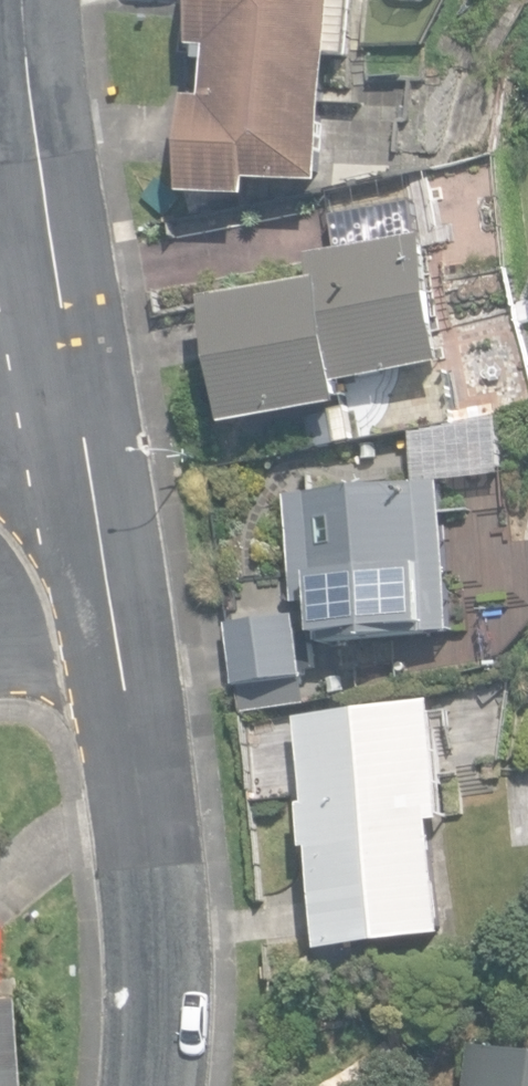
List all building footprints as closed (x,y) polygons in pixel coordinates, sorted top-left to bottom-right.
[(259,196),(259,182),(332,185),(337,56),(352,56),(355,0),(199,0),(197,45),(206,46),(205,61),(215,61),(213,99),(196,98),(192,193),(259,196)] [(212,297),(234,425),(356,404),(352,382),(452,364),(428,232),(422,233),(416,200),(336,214),(343,250),(310,256),(314,279),(212,297)] [(321,602),(324,641),(455,631),(444,483),(290,494),(298,604),(321,602)] [(300,639),(296,612),(227,622),(236,684),(239,684),(243,711),(308,702),(304,669),(314,668),(310,637),(300,639)] [(317,847),(330,951),(454,936),(454,934),(441,823),(451,822),(437,702),(303,718),(313,803),(307,804),(312,847),(317,847)] [(478,1037),(471,1085),(527,1085),(527,1043),(478,1037)]
